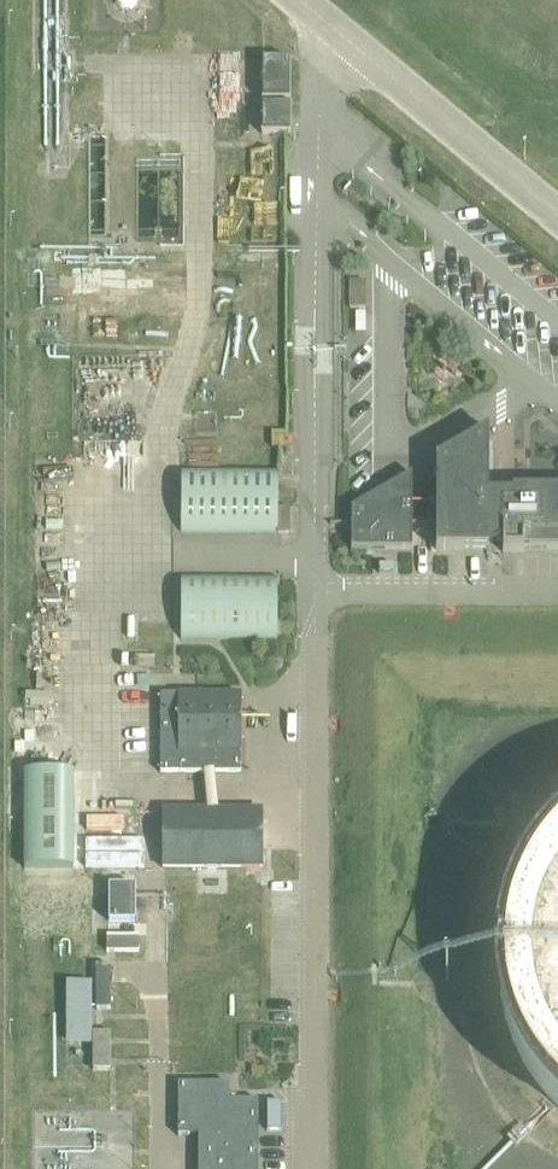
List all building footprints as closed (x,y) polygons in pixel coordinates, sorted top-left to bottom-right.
[(291,102),(290,61),(261,61),(261,102),(291,102)] [(261,107),(262,135),(290,135),(290,107),(261,107)] [(349,310),(366,309),(365,283),(349,283),(349,310)] [(514,492),(512,492),(512,496),(504,496),(504,495),(503,493),(503,492),(502,492),(500,491),(499,490),(497,490),(495,491),(494,492),(493,493),(493,494),(492,495),(492,496),(484,496),(485,485),(488,485),(488,431),(436,462),(436,551),(488,551),(488,543),(502,543),(502,554),(524,554),(524,551),(557,551),(557,492),(514,492)] [(279,470),(182,470),(182,535),(279,535),(279,470)] [(412,476),(367,501),(351,511),(351,551),(412,551),(412,476)] [(279,578),(182,578),(182,643),(279,642),(279,578)] [(242,694),(162,694),(162,773),(241,773),(241,754),(242,694)] [(30,783),(30,752),(18,752),(18,810),(58,810),(58,769),(64,769),(65,752),(41,752),(41,769),(47,769),(47,783),(30,783)] [(173,787),(172,796),(202,798),(202,789),(173,787)] [(264,810),(163,810),(162,869),(264,869),(264,810)] [(520,876),(499,938),(500,1003),(522,1065),(557,1107),(557,828),(520,876)] [(135,923),(135,888),(109,888),(109,923),(135,923)] [(139,952),(139,939),(107,939),(107,952),(139,952)] [(111,1072),(111,1035),(93,1034),(92,1072),(111,1072)] [(199,1168),(259,1168),(259,1101),(229,1101),(229,1084),(179,1084),(179,1135),(199,1135),(199,1168)]
